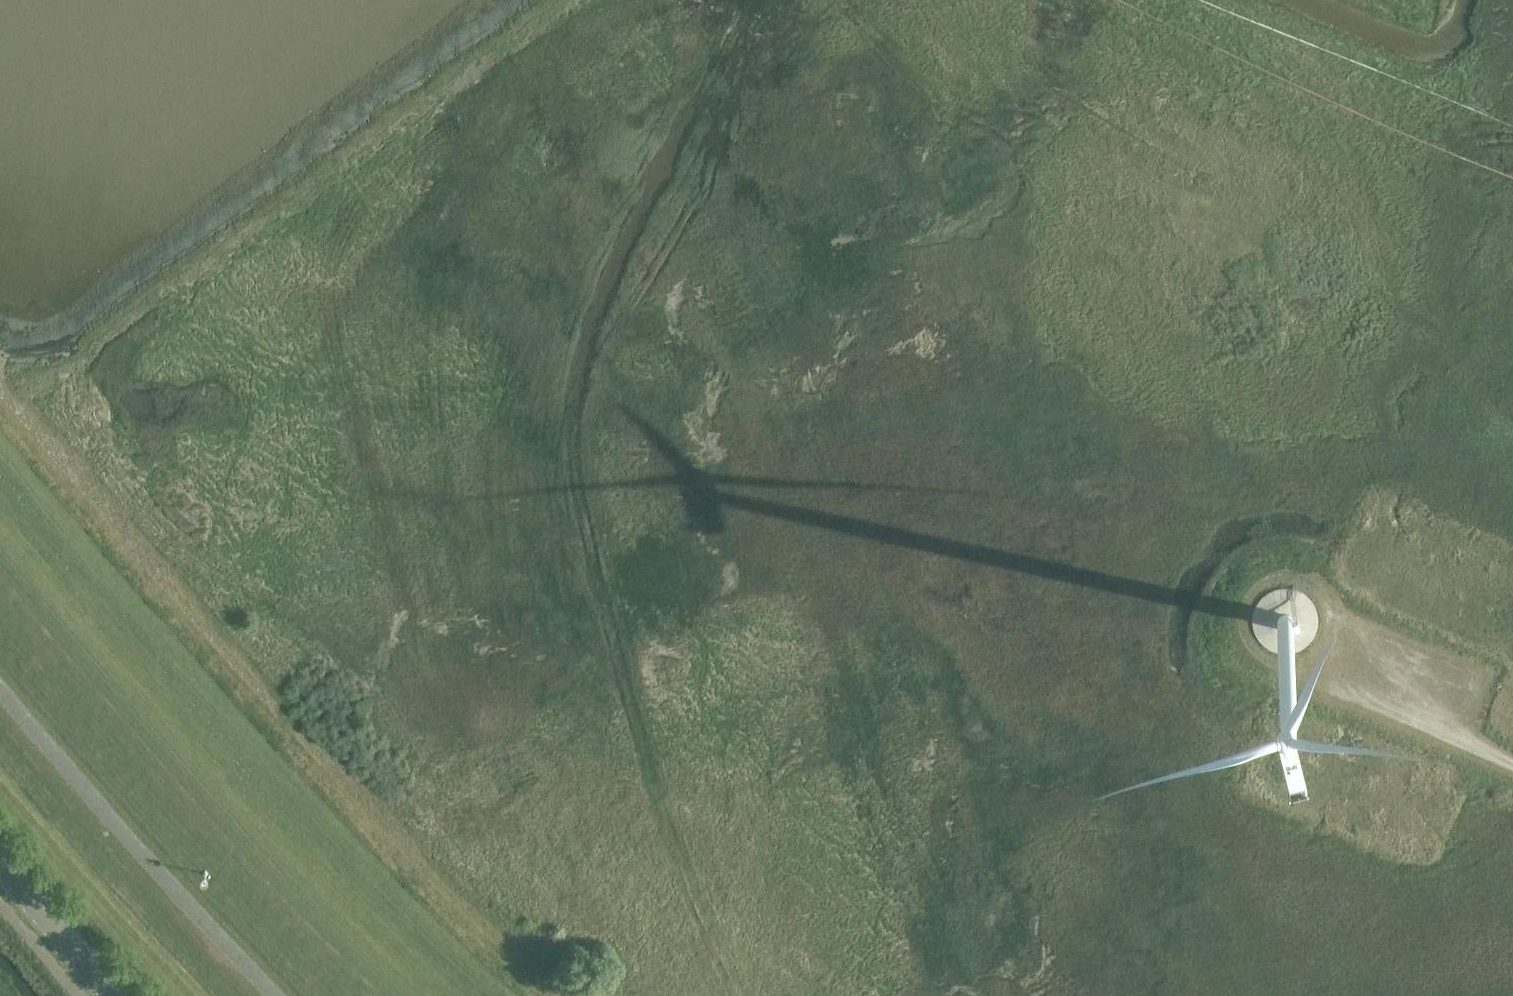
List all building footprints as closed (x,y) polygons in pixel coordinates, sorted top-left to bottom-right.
[(1277,620),(1277,621),(1277,623),(1277,625),(1278,626),(1279,627),(1280,628),(1282,629),(1283,630),(1285,630),(1286,630),(1288,630),(1289,629),(1291,628),(1292,627),(1293,625),(1293,624),(1293,622),(1293,621),(1293,619),(1292,618),(1291,616),(1290,615),(1289,614),(1287,614),(1286,614),(1284,614),(1283,614),(1281,615),(1280,616),(1279,617),(1278,618),(1277,620)]
